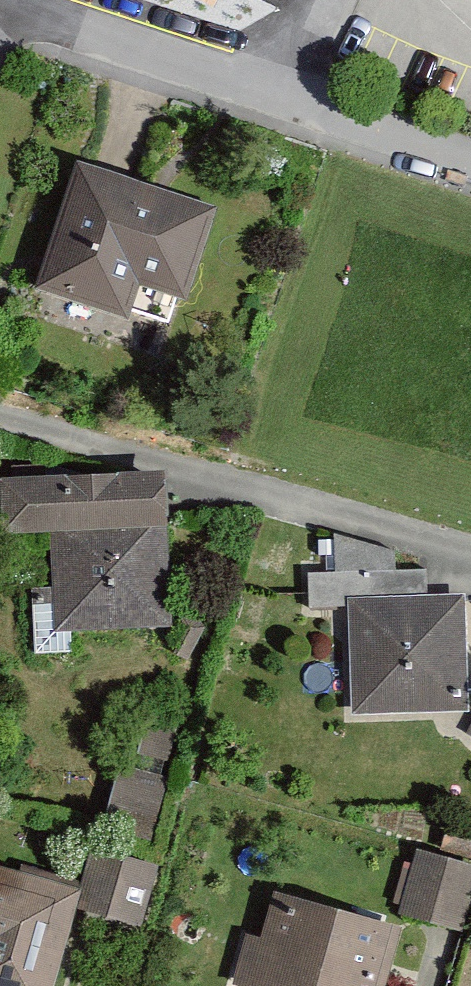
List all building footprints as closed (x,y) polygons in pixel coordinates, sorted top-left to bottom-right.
[(213,205),(81,167),(44,291),(133,317),(142,286),(186,298),(213,205)] [(0,479),(0,501),(1,535),(49,533),(53,632),(173,628),(167,473),(0,479)] [(427,597),(347,599),(347,607),(351,716),(468,712),(465,596),(427,597)] [(110,811),(151,827),(169,781),(128,765),(110,811)] [(160,867),(94,848),(76,909),(142,928),(160,867)] [(418,850),(401,915),(463,931),(470,900),(470,863),(418,850)] [(0,867),(0,985),(50,985),(71,911),(77,889),(0,867)] [(274,894),(250,985),(384,985),(400,926),(274,894)]
